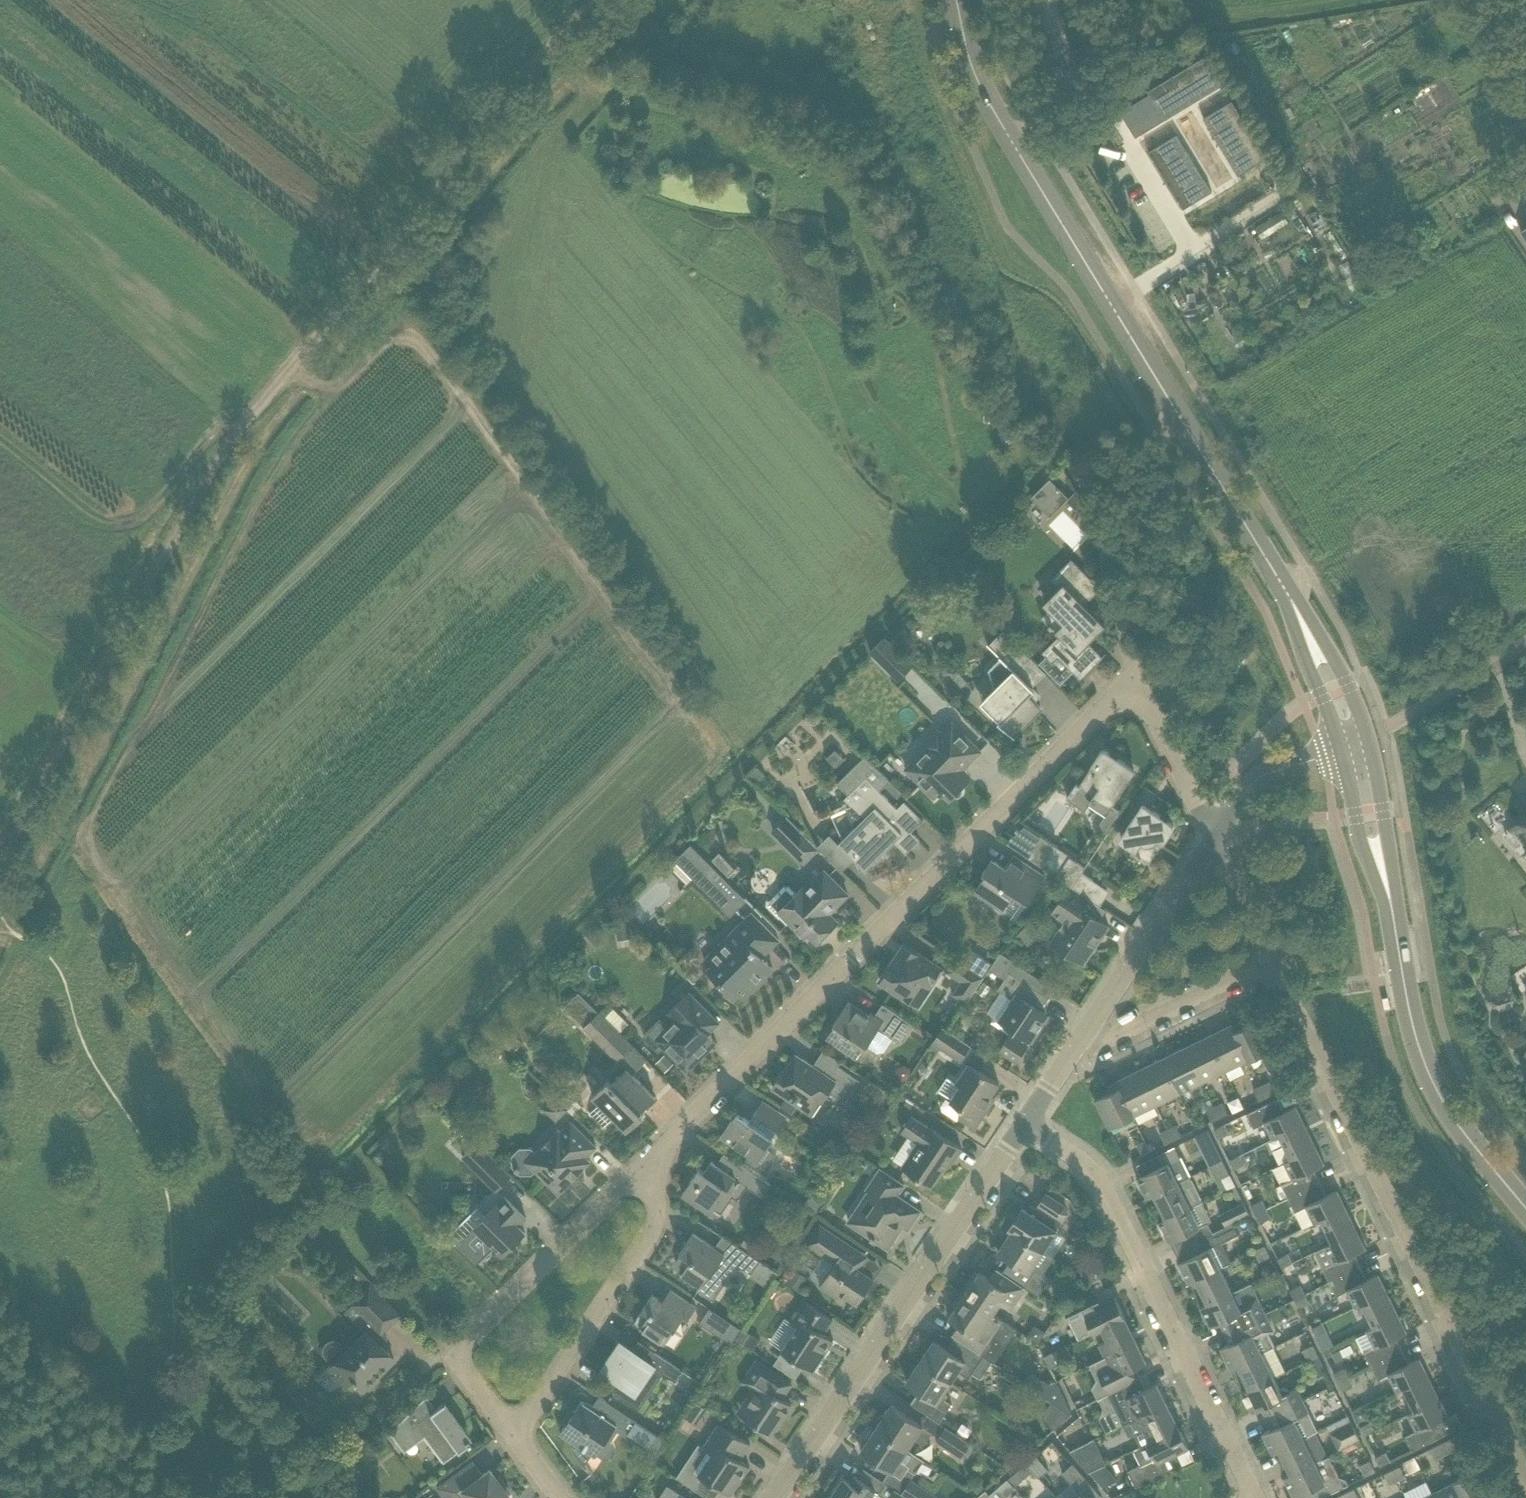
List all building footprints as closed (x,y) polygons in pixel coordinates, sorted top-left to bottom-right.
[(1206,46),(1191,55),(1209,84),(1223,75),(1206,46)] [(1191,55),(1177,64),(1195,92),(1209,84),(1191,55)] [(1177,64),(1163,72),(1181,101),(1195,92),(1177,64)] [(1163,72),(1149,81),(1153,89),(1166,110),(1181,101),(1163,72)] [(1153,89),(1133,101),(1151,130),(1171,118),(1166,110),(1153,89)] [(1233,91),(1204,109),(1213,123),(1242,106),(1233,91)] [(1242,106),(1213,123),(1222,137),(1250,120),(1242,106)] [(1250,120),(1222,137),(1230,151),(1259,134),(1250,120)] [(1178,124),(1150,142),(1159,157),(1187,139),(1178,124)] [(1259,134),(1230,151),(1239,166),(1268,148),(1259,134)] [(1187,139),(1159,157),(1167,170),(1196,153),(1187,139)] [(1196,153),(1167,170),(1175,184),(1204,167),(1196,153)] [(1204,167),(1175,184),(1184,199),(1213,182),(1204,167)] [(1031,492),(1050,512),(1069,493),(1050,474),(1031,492)] [(1059,635),(1042,652),(1046,656),(1039,663),(1060,684),(1069,675),(1068,674),(1071,670),(1080,679),(1103,657),(1089,642),(1106,626),(1082,602),(1099,586),(1071,558),(1050,579),(1059,588),(1052,595),(1058,600),(1041,617),(1059,635)] [(1000,658),(988,670),(994,689),(981,702),(994,716),(993,717),(1012,736),(1041,708),(1033,700),(1039,694),(1014,670),(1029,656),(1003,630),(988,645),(1000,658)] [(870,652),(899,680),(913,666),(884,638),(870,652)] [(927,748),(915,759),(930,774),(920,783),(934,797),(940,791),(942,793),(944,791),(950,798),(953,796),(954,797),(956,797),(959,797),(960,796),(961,795),(962,793),(962,791),(961,790),(960,788),(968,781),(961,774),(961,770),(980,751),(966,737),(952,723),(941,734),(937,731),(924,744),(927,748)] [(1107,813),(1097,827),(1108,833),(1121,813),(1111,807),(1115,801),(1126,784),(1125,783),(1134,770),(1124,764),(1125,762),(1107,751),(1106,750),(1104,750),(1103,750),(1102,750),(1101,751),(1100,752),(1099,753),(1099,754),(1099,756),(1079,785),(1076,783),(1066,798),(1087,811),(1092,804),(1107,813)] [(855,860),(860,870),(863,868),(866,870),(872,864),(889,857),(886,850),(895,842),(906,853),(920,840),(911,831),(923,820),(904,801),(897,808),(879,790),(890,780),(865,756),(838,782),(849,794),(844,799),(864,818),(839,843),(855,860)] [(758,768),(750,776),(757,783),(765,775),(758,768)] [(1517,804),(1525,814),(1525,796),(1517,804)] [(1139,858),(1141,859),(1141,858),(1142,859),(1143,857),(1150,862),(1170,832),(1171,832),(1172,831),(1173,830),(1174,829),(1174,827),(1174,826),(1174,825),(1173,824),(1172,823),(1154,811),(1153,812),(1143,805),(1134,818),(1133,818),(1122,834),(1118,840),(1140,855),(1139,858)] [(1514,825),(1525,839),(1525,815),(1514,825)] [(773,831),(787,845),(804,862),(818,848),(787,817),(773,831)] [(1027,857),(1072,887),(1082,872),(1086,867),(1077,862),(1078,861),(1040,836),(1027,857)] [(681,854),(698,871),(694,876),(729,911),(739,902),(731,894),(735,889),(691,844),(681,854)] [(721,852),(714,859),(730,876),(737,869),(721,852)] [(974,891),(991,902),(1003,910),(1015,893),(1028,902),(1045,876),(1013,855),(1005,867),(992,859),(983,872),(986,874),(974,891)] [(769,901),(769,906),(787,924),(789,922),(805,937),(809,933),(818,941),(837,922),(829,913),(848,894),(834,880),(824,870),(805,889),(803,887),(797,893),(789,885),(784,886),(769,901)] [(1082,872),(1072,887),(1100,906),(1110,891),(1082,872)] [(1065,921),(1051,942),(1067,953),(1084,964),(1109,926),(1081,907),(1087,897),(1070,886),(1063,896),(1062,895),(1051,911),(1065,921)] [(717,979),(715,981),(722,988),(724,987),(734,996),(738,992),(744,998),(773,969),(762,957),(779,940),(751,913),(705,959),(711,965),(707,969),(717,979)] [(1026,921),(1016,934),(1027,943),(1037,931),(1026,921)] [(629,923),(616,925),(619,938),(631,936),(629,923)] [(941,948),(984,977),(1003,949),(978,932),(970,944),(952,932),(941,948)] [(927,960),(911,949),(905,945),(880,981),(917,1006),(941,969),(927,960)] [(1000,952),(989,969),(999,975),(1010,959),(1000,952)] [(953,994),(966,1003),(984,977),(956,959),(947,972),(962,981),(953,994)] [(693,972),(687,978),(693,984),(699,978),(693,972)] [(1047,998),(1010,973),(998,990),(1012,999),(999,1020),(1012,1029),(999,1050),(1017,1062),(1029,1041),(1032,1042),(1050,1016),(1040,1009),(1047,998)] [(643,1035),(658,1050),(662,1047),(687,1072),(717,1042),(708,1034),(720,1023),(689,991),(666,1014),(668,1016),(663,1021),(660,1018),(643,1035)] [(835,1024),(826,1038),(843,1049),(856,1058),(865,1045),(878,1053),(884,1052),(892,1039),(898,1043),(912,1023),(883,1003),(875,1015),(870,1012),(869,1015),(848,1001),(833,1023),(835,1024)] [(584,1027),(599,1042),(617,1060),(632,1045),(599,1012),(584,1027)] [(1236,1031),(1250,1060),(1272,1049),(1272,1050),(1274,1049),(1272,1045),(1271,1045),(1260,1023),(1261,1022),(1259,1019),(1257,1020),(1258,1020),(1244,1027),(1236,1031)] [(1232,1024),(1209,1035),(1226,1070),(1248,1060),(1249,1060),(1250,1060),(1232,1024)] [(933,1042),(961,1061),(971,1046),(943,1027),(933,1042)] [(1209,1035),(1186,1047),(1203,1082),(1226,1070),(1209,1035)] [(1186,1047),(1163,1058),(1180,1093),(1203,1082),(1186,1047)] [(665,1054),(656,1062),(665,1071),(674,1063),(665,1054)] [(784,1071),(773,1088),(789,1099),(812,1114),(821,1101),(821,1102),(828,1091),(845,1102),(860,1081),(838,1066),(831,1078),(813,1065),(796,1054),(785,1071),(784,1071)] [(1163,1058),(1140,1070),(1157,1105),(1180,1093),(1163,1058)] [(956,1083),(961,1086),(950,1101),(945,1098),(941,1106),(941,1110),(956,1121),(959,1117),(975,1128),(995,1097),(992,1095),(999,1083),(969,1063),(956,1083)] [(899,1066),(896,1072),(898,1077),(903,1080),(909,1078),(911,1073),(909,1067),(904,1065),(899,1066)] [(599,1103),(590,1113),(604,1127),(614,1117),(627,1131),(644,1115),(641,1111),(655,1097),(627,1068),(612,1083),(609,1079),(592,1096),(599,1103)] [(1120,1088),(1134,1116),(1157,1105),(1140,1070),(1115,1081),(1119,1088),(1120,1088)] [(907,1080),(902,1088),(909,1092),(914,1085),(907,1080)] [(1119,1088),(1115,1081),(1107,1086),(1110,1092),(1097,1099),(1096,1099),(1095,1099),(1097,1103),(1108,1126),(1110,1129),(1111,1128),(1134,1117),(1134,1116),(1120,1088),(1119,1088)] [(1270,1081),(1262,1085),(1267,1096),(1275,1092),(1270,1081)] [(1267,1096),(1262,1085),(1254,1089),(1259,1100),(1267,1096)] [(545,1108),(556,1120),(567,1109),(556,1097),(545,1108)] [(1273,1139),(1280,1136),(1304,1124),(1303,1120),(1295,1106),(1285,1111),(1278,1097),(1260,1106),(1246,1113),(1254,1128),(1265,1122),(1271,1136),(1273,1139)] [(908,1099),(904,1104),(911,1108),(914,1103),(908,1099)] [(773,1136),(777,1130),(786,1116),(763,1101),(749,1121),(737,1112),(721,1136),(758,1161),(774,1137),(773,1136)] [(1222,1102),(1214,1106),(1220,1117),(1228,1113),(1222,1102)] [(1220,1117),(1214,1106),(1206,1110),(1212,1121),(1220,1117)] [(901,1131),(918,1142),(901,1168),(930,1187),(950,1158),(953,1160),(962,1148),(929,1126),(929,1127),(911,1116),(901,1131)] [(558,1129),(540,1147),(526,1161),(558,1194),(573,1179),(585,1179),(585,1167),(591,1161),(586,1157),(596,1147),(571,1122),(561,1132),(558,1129)] [(1214,1129),(1219,1138),(1229,1133),(1224,1124),(1214,1129)] [(1280,1136),(1291,1158),(1315,1146),(1304,1124),(1280,1136)] [(1176,1125),(1168,1129),(1173,1140),(1181,1136),(1176,1125)] [(1173,1140),(1168,1129),(1160,1133),(1165,1144),(1173,1140)] [(1137,1144),(1142,1155),(1150,1151),(1145,1140),(1137,1144)] [(463,1156),(478,1171),(497,1190),(512,1175),(478,1141),(463,1156)] [(380,1146),(372,1155),(381,1163),(389,1155),(380,1146)] [(1281,1184),(1288,1197),(1320,1182),(1314,1169),(1324,1164),(1316,1149),(1315,1146),(1291,1158),(1284,1162),(1285,1164),(1292,1178),(1281,1184)] [(1206,1154),(1211,1165),(1222,1160),(1217,1149),(1206,1154)] [(1229,1160),(1234,1169),(1244,1164),(1240,1155),(1229,1160)] [(1190,1176),(1180,1156),(1137,1177),(1147,1198),(1154,1194),(1178,1182),(1190,1176)] [(1222,1160),(1211,1165),(1217,1176),(1228,1171),(1222,1160)] [(682,1194),(699,1205),(711,1214),(721,1199),(728,1203),(733,1197),(738,1200),(747,1186),(763,1197),(771,1184),(743,1164),(735,1176),(711,1161),(704,1172),(699,1168),(682,1194)] [(848,1222),(871,1236),(888,1248),(903,1225),(908,1228),(920,1210),(897,1195),(904,1184),(881,1169),(867,1190),(869,1191),(848,1222)] [(1154,1194),(1165,1218),(1166,1219),(1190,1207),(1191,1207),(1202,1202),(1190,1176),(1178,1182),(1154,1194)] [(1314,1223),(1321,1220),(1345,1208),(1344,1205),(1337,1190),(1326,1195),(1320,1182),(1288,1197),(1295,1212),(1306,1206),(1313,1220),(1314,1223)] [(1008,1229),(1012,1231),(1012,1230),(1043,1251),(1057,1230),(1068,1213),(1064,1205),(1046,1193),(1036,1208),(1030,1204),(1026,1209),(1023,1207),(1008,1229)] [(497,1252),(499,1252),(503,1255),(525,1233),(518,1226),(526,1217),(506,1197),(498,1205),(497,1204),(474,1227),(490,1243),(490,1245),(497,1252)] [(1251,1204),(1256,1214),(1266,1209),(1261,1199),(1251,1204)] [(1219,1214),(1226,1226),(1250,1215),(1243,1202),(1219,1214)] [(1166,1219),(1165,1218),(1159,1221),(1159,1222),(1169,1242),(1187,1233),(1200,1226),(1191,1207),(1190,1207),(1166,1219)] [(1321,1220),(1332,1242),(1357,1230),(1345,1208),(1321,1220)] [(1266,1209),(1256,1214),(1260,1223),(1270,1218),(1266,1209)] [(859,1269),(868,1256),(820,1224),(807,1244),(835,1263),(820,1286),(838,1298),(841,1293),(857,1304),(869,1286),(866,1284),(871,1277),(859,1269)] [(1189,1283),(1196,1280),(1195,1279),(1220,1267),(1230,1262),(1225,1251),(1221,1243),(1231,1238),(1224,1225),(1201,1237),(1207,1249),(1179,1262),(1189,1283)] [(310,1229),(301,1239),(309,1246),(318,1237),(310,1229)] [(1002,1272),(1025,1287),(1031,1291),(1038,1295),(1048,1280),(1044,1273),(1053,1257),(1043,1251),(1012,1230),(1012,1231),(998,1251),(1015,1263),(1008,1273),(1004,1270),(1002,1272)] [(1322,1268),(1329,1282),(1361,1266),(1355,1253),(1365,1248),(1358,1233),(1357,1230),(1332,1242),(1325,1246),(1326,1248),(1333,1262),(1322,1268)] [(679,1257),(677,1261),(677,1266),(679,1270),(682,1273),(681,1274),(700,1287),(698,1289),(714,1300),(732,1273),(738,1264),(752,1274),(760,1261),(739,1246),(724,1236),(716,1248),(710,1244),(693,1233),(680,1253),(681,1254),(679,1257)] [(784,1239),(774,1254),(785,1262),(795,1246),(784,1239)] [(1253,1250),(1259,1261),(1269,1256),(1264,1245),(1253,1250)] [(1278,1258),(1282,1267),(1292,1262),(1288,1253),(1278,1258)] [(1085,1266),(1074,1271),(1090,1282),(1092,1281),(1085,1266)] [(1355,1307),(1362,1304),(1387,1292),(1385,1289),(1378,1274),(1367,1279),(1361,1266),(1329,1282),(1336,1296),(1347,1290),(1354,1304),(1355,1307)] [(1195,1279),(1196,1280),(1207,1303),(1207,1304),(1232,1292),(1220,1267),(1195,1279)] [(971,1285),(964,1295),(993,1314),(1000,1303),(1010,1310),(1025,1287),(1002,1272),(997,1268),(989,1279),(980,1272),(978,1274),(975,1271),(967,1282),(971,1285)] [(796,1271),(787,1284),(797,1291),(806,1278),(796,1271)] [(1090,1283),(1095,1293),(1105,1288),(1100,1278),(1090,1283)] [(326,1368),(331,1373),(344,1386),(350,1380),(353,1383),(354,1382),(363,1390),(366,1387),(368,1390),(378,1379),(376,1377),(394,1359),(379,1344),(386,1336),(381,1331),(398,1314),(368,1284),(350,1302),(352,1304),(344,1312),(363,1331),(326,1368)] [(1290,1290),(1294,1299),(1304,1294),(1300,1285),(1290,1290)] [(1207,1303),(1200,1307),(1210,1327),(1219,1323),(1224,1333),(1265,1313),(1259,1301),(1241,1310),(1232,1292),(1207,1304),(1207,1303)] [(1362,1304),(1373,1326),(1398,1314),(1387,1292),(1362,1304)] [(1125,1317),(1115,1296),(1101,1303),(1095,1293),(1064,1308),(1069,1319),(1071,1318),(1081,1338),(1093,1332),(1093,1333),(1102,1328),(1101,1328),(1125,1317)] [(1304,1294),(1294,1299),(1299,1308),(1309,1303),(1304,1294)] [(652,1295),(633,1323),(664,1344),(674,1329),(675,1330),(684,1317),(688,1320),(696,1307),(687,1301),(679,1312),(652,1295)] [(952,1335),(959,1339),(981,1354),(996,1332),(1000,1334),(1007,1323),(993,1314),(964,1295),(957,1305),(954,1303),(947,1313),(951,1315),(949,1317),(959,1324),(952,1335)] [(798,1327),(782,1351),(796,1360),(813,1371),(833,1340),(823,1333),(833,1319),(816,1308),(805,1301),(791,1322),(798,1327)] [(710,1308),(700,1323),(731,1344),(741,1329),(732,1322),(710,1308)] [(741,1308),(732,1322),(741,1329),(751,1314),(741,1308)] [(1237,1365),(1237,1364),(1262,1352),(1274,1346),(1268,1334),(1274,1331),(1265,1313),(1224,1333),(1229,1343),(1221,1348),(1231,1368),(1237,1365)] [(1364,1352),(1371,1366),(1402,1350),(1396,1337),(1407,1332),(1398,1314),(1373,1326),(1366,1330),(1368,1332),(1357,1337),(1364,1352)] [(1099,1344),(1105,1356),(1105,1357),(1136,1342),(1125,1318),(1125,1317),(1101,1328),(1102,1328),(1107,1340),(1099,1344)] [(1327,1332),(1322,1323),(1312,1328),(1316,1337),(1327,1332)] [(743,1329),(736,1339),(753,1350),(760,1340),(743,1329)] [(1030,1331),(1027,1336),(1038,1343),(1045,1333),(1039,1329),(1030,1331)] [(934,1340),(920,1361),(951,1382),(958,1371),(969,1378),(972,1372),(981,1378),(992,1361),(981,1354),(959,1339),(951,1351),(934,1340)] [(674,1365),(638,1341),(631,1351),(621,1344),(621,1345),(604,1369),(614,1376),(607,1387),(643,1411),(674,1365)] [(1097,1399),(1098,1399),(1098,1398),(1140,1378),(1135,1367),(1146,1362),(1136,1342),(1105,1357),(1105,1356),(1089,1364),(1096,1380),(1092,1388),(1097,1399)] [(1303,1349),(1309,1360),(1319,1355),(1313,1344),(1303,1349)] [(1350,1344),(1332,1353),(1336,1361),(1343,1358),(1343,1356),(1354,1351),(1350,1344)] [(1397,1391),(1403,1388),(1428,1376),(1427,1373),(1419,1358),(1409,1363),(1402,1350),(1371,1366),(1377,1380),(1388,1374),(1395,1389),(1397,1391)] [(1057,1365),(1051,1352),(1044,1356),(1050,1369),(1057,1365)] [(1237,1364),(1237,1365),(1249,1388),(1249,1389),(1274,1377),(1262,1352),(1237,1364)] [(1319,1355),(1309,1360),(1317,1375),(1327,1369),(1319,1355)] [(738,1412),(754,1423),(771,1434),(791,1404),(782,1398),(792,1383),(775,1372),(757,1360),(743,1381),(754,1388),(738,1412)] [(951,1382),(920,1361),(906,1382),(923,1394),(915,1406),(939,1422),(944,1415),(952,1403),(945,1399),(948,1395),(944,1393),(951,1382)] [(1334,1373),(1338,1382),(1349,1377),(1344,1368),(1334,1373)] [(1403,1388),(1415,1410),(1439,1398),(1428,1376),(1403,1388)] [(1271,1416),(1300,1401),(1295,1391),(1284,1397),(1274,1377),(1249,1389),(1249,1388),(1242,1392),(1252,1412),(1262,1407),(1267,1418),(1271,1416)] [(1349,1377),(1338,1382),(1343,1391),(1353,1386),(1349,1377)] [(1134,1418),(1134,1419),(1166,1403),(1157,1383),(1146,1388),(1140,1378),(1098,1398),(1098,1399),(1106,1415),(1116,1410),(1122,1424),(1134,1418)] [(1050,1383),(1042,1394),(1052,1401),(1071,1414),(1055,1381),(1050,1383)] [(656,1434),(599,1396),(592,1407),(582,1401),(575,1411),(572,1409),(564,1421),(567,1423),(560,1433),(576,1444),(572,1449),(584,1464),(591,1454),(596,1457),(616,1426),(648,1446),(656,1434)] [(1439,1398),(1415,1410),(1408,1414),(1409,1417),(1416,1430),(1405,1436),(1412,1450),(1426,1443),(1444,1435),(1437,1421),(1448,1416),(1440,1401),(1439,1398)] [(1071,1414),(1052,1401),(1045,1412),(1046,1422),(1053,1430),(1071,1414)] [(1315,1432),(1300,1401),(1271,1416),(1267,1418),(1272,1428),(1262,1433),(1272,1453),(1279,1450),(1279,1449),(1303,1437),(1303,1438),(1315,1432)] [(1140,1447),(1147,1444),(1179,1428),(1179,1427),(1178,1427),(1166,1403),(1134,1419),(1140,1430),(1133,1433),(1140,1447)] [(415,1423),(407,1413),(389,1431),(397,1443),(412,1432),(418,1440),(423,1436),(442,1462),(466,1444),(466,1446),(470,1443),(441,1404),(415,1423)] [(878,1425),(876,1428),(907,1449),(915,1438),(924,1444),(932,1432),(891,1405),(884,1415),(881,1414),(875,1423),(878,1425)] [(690,1410),(686,1417),(696,1423),(700,1417),(690,1410)] [(944,1415),(939,1422),(946,1426),(950,1429),(955,1422),(944,1415)] [(1330,1430),(1340,1450),(1349,1446),(1359,1441),(1360,1440),(1355,1430),(1354,1430),(1350,1421),(1330,1430)] [(1360,1426),(1365,1436),(1375,1430),(1370,1421),(1360,1426)] [(698,1473),(714,1484),(730,1495),(749,1466),(739,1459),(750,1443),(733,1432),(719,1423),(703,1447),(712,1453),(698,1473)] [(936,1440),(961,1457),(971,1443),(950,1429),(946,1426),(936,1440)] [(907,1449),(876,1428),(874,1431),(871,1429),(865,1439),(868,1441),(860,1451),(877,1462),(901,1478),(917,1455),(907,1449)] [(1179,1428),(1147,1444),(1148,1445),(1157,1462),(1135,1473),(1141,1484),(1182,1464),(1177,1453),(1189,1448),(1179,1428)] [(1279,1450),(1291,1474),(1315,1462),(1327,1457),(1315,1432),(1303,1438),(1303,1437),(1279,1449),(1279,1450)] [(657,1454),(666,1440),(656,1434),(648,1446),(647,1447),(657,1454)] [(1070,1451),(1088,1472),(1089,1472),(1103,1465),(1091,1440),(1070,1451)] [(1445,1441),(1437,1445),(1443,1455),(1451,1451),(1445,1441)] [(1443,1455),(1437,1445),(1429,1449),(1434,1459),(1443,1455)] [(1375,1457),(1380,1466),(1390,1461),(1386,1452),(1375,1457)] [(1026,1462),(1039,1477),(1048,1470),(1035,1455),(1026,1462)] [(1359,1465),(1364,1476),(1375,1471),(1370,1459),(1359,1465)] [(508,1497),(506,1494),(510,1492),(498,1476),(495,1479),(493,1476),(489,1478),(484,1472),(481,1475),(479,1473),(480,1472),(472,1461),(437,1487),(444,1497),(506,1497),(508,1497)] [(1325,1482),(1315,1462),(1291,1474),(1284,1477),(1294,1497),(1310,1489),(1314,1497),(1320,1497),(1343,1486),(1338,1475),(1325,1482)] [(1074,1497),(1096,1497),(1100,1495),(1073,1463),(1062,1473),(1080,1493),(1074,1497)] [(1103,1465),(1089,1472),(1101,1487),(1116,1479),(1104,1465),(1103,1465)] [(1400,1465),(1392,1469),(1397,1480),(1405,1476),(1400,1465)] [(1455,1482),(1463,1497),(1493,1497),(1492,1495),(1480,1472),(1481,1472),(1479,1468),(1477,1469),(1478,1470),(1454,1481),(1455,1482)] [(1397,1480),(1392,1469),(1384,1473),(1389,1484),(1397,1480)] [(1016,1471),(1007,1479),(1014,1486),(1023,1478),(1016,1471)] [(832,1495),(837,1497),(870,1497),(875,1489),(854,1475),(850,1482),(843,1477),(832,1495)] [(937,1497),(911,1479),(901,1493),(909,1497),(936,1497),(937,1497)] [(989,1494),(992,1497),(1001,1497),(1005,1495),(1014,1486),(1007,1479),(998,1487),(989,1494)] [(1432,1493),(1435,1497),(1463,1497),(1455,1482),(1432,1493)] [(887,1497),(889,1497),(895,1489),(887,1483),(880,1494),(887,1497)] [(668,1486),(659,1497),(686,1497),(668,1486)] [(1346,1492),(1349,1497),(1359,1497),(1354,1488),(1346,1492)] [(901,1493),(895,1489),(889,1497),(908,1497),(901,1493)] [(989,1494),(985,1490),(976,1497),(992,1497),(989,1494)]
